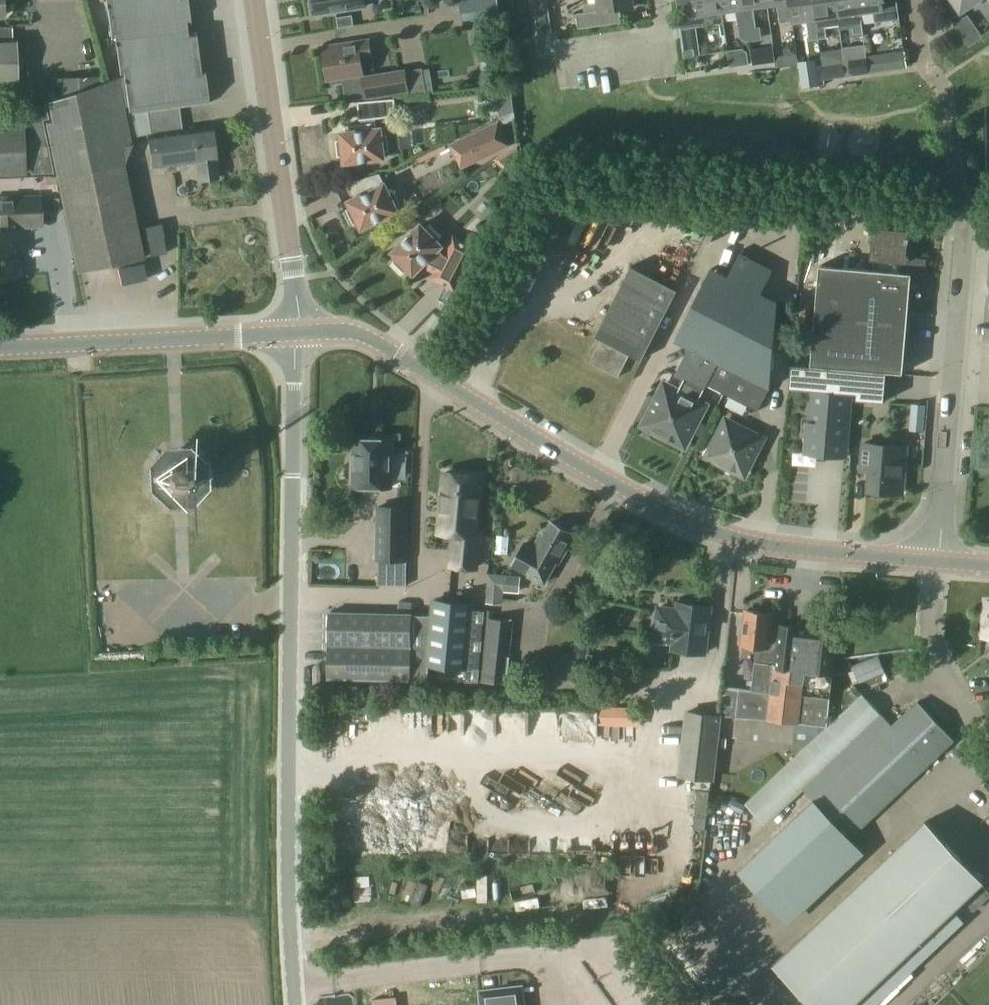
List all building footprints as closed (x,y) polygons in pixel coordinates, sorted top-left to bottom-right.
[(103,1),(106,1),(111,39),(115,38),(120,78),(47,102),(51,122),(45,123),(76,271),(144,257),(124,162),(132,145),(124,106),(128,106),(129,114),(147,111),(150,135),(148,135),(153,167),(196,162),(198,181),(218,179),(212,127),(183,131),(180,107),(208,103),(203,63),(200,64),(195,25),(191,26),(187,0),(103,0),(103,1)] [(317,14),(365,6),(364,0),(310,0),(312,9),(317,8),(317,14)] [(497,0),(469,0),(471,20),(500,16),(497,0)] [(598,2),(583,4),(585,12),(576,13),(578,28),(622,22),(620,9),(634,7),(633,0),(598,0),(598,2)] [(677,2),(681,29),(711,25),(710,13),(722,11),(721,0),(688,0),(677,2)] [(747,26),(744,0),(721,0),(722,11),(736,9),(739,27),(747,26)] [(767,5),(767,0),(744,0),(747,26),(756,24),(754,7),(767,5)] [(791,0),(767,0),(767,5),(777,4),(780,23),(794,22),(791,0)] [(818,36),(813,0),(791,0),(794,22),(807,20),(809,37),(818,36)] [(818,36),(827,35),(826,27),(839,25),(838,15),(836,0),(813,0),(818,36)] [(863,30),(859,0),(836,0),(838,15),(851,14),(854,31),(863,30)] [(863,30),(861,12),(873,10),(875,22),(900,19),(897,0),(859,0),(863,30)] [(961,9),(974,0),(955,0),(961,9)] [(534,10),(538,34),(552,32),(548,8),(534,10)] [(970,47),(983,37),(968,15),(954,25),(970,47)] [(361,75),(363,75),(360,57),(371,56),(369,40),(323,47),(327,78),(331,78),(332,83),(343,82),(346,100),(365,97),(361,75)] [(13,102),(12,82),(15,82),(14,43),(0,43),(0,103),(13,102)] [(749,48),(751,64),(775,62),(773,45),(749,48)] [(725,50),(728,67),(748,64),(747,52),(741,48),(725,50)] [(881,53),(884,71),(907,67),(904,50),(881,53)] [(865,56),(848,58),(849,74),(867,73),(865,56)] [(822,68),(824,79),(845,77),(843,65),(822,68)] [(410,93),(406,68),(361,75),(365,100),(410,93)] [(799,71),(801,89),(817,87),(815,70),(799,71)] [(502,116),(514,111),(512,94),(499,96),(502,116)] [(375,118),(396,115),(394,98),(357,101),(359,120),(362,119),(362,123),(344,126),(345,132),(341,132),(342,139),(336,139),(338,156),(344,155),(344,162),(384,157),(383,151),(389,150),(387,133),(381,134),(381,127),(377,128),(376,122),(375,122),(375,118)] [(459,170),(510,146),(498,120),(447,144),(459,170)] [(22,126),(0,127),(0,174),(24,173),(22,126)] [(518,141),(492,159),(510,178),(521,156),(518,141)] [(393,186),(387,189),(385,183),(349,200),(351,206),(346,209),(353,224),(359,221),(362,227),(398,210),(395,204),(400,201),(393,186)] [(39,197),(0,198),(0,278),(17,277),(16,244),(22,244),(22,227),(41,226),(39,197)] [(443,254),(442,253),(443,252),(439,248),(441,245),(437,240),(441,236),(429,224),(425,228),(420,224),(392,252),(397,257),(392,261),(404,273),(408,268),(413,273),(416,270),(420,275),(432,263),(436,267),(435,269),(457,280),(474,248),(452,236),(443,254)] [(869,270),(924,275),(926,259),(914,258),(912,256),(914,254),(914,253),(909,257),(906,253),(907,252),(908,243),(909,243),(909,238),(908,238),(909,231),(896,230),(896,228),(889,228),(889,229),(873,228),(869,270)] [(677,374),(688,380),(704,389),(705,389),(707,384),(758,410),(770,387),(777,301),(757,291),(769,266),(739,251),(726,275),(712,268),(675,339),(691,347),(677,374)] [(601,338),(589,361),(619,376),(630,353),(642,358),(677,289),(631,266),(596,335),(601,338)] [(924,275),(869,270),(820,266),(815,327),(906,335),(909,296),(916,297),(923,291),(924,275)] [(903,373),(906,335),(815,327),(811,365),(887,371),(903,373)] [(884,401),(887,371),(811,365),(792,363),(790,387),(808,389),(854,393),(857,393),(856,399),(884,401)] [(688,380),(682,394),(665,385),(650,413),(658,416),(652,428),(684,444),(704,405),(698,402),(704,389),(688,380)] [(807,411),(803,455),(848,458),(854,393),(808,389),(807,411)] [(721,448),(715,460),(744,475),(762,438),(726,420),(714,444),(721,448)] [(392,487),(392,439),(354,439),(354,468),(351,468),(351,483),(353,483),(353,487),(392,487)] [(903,493),(907,447),(863,443),(861,464),(870,465),(868,490),(903,493)] [(170,458),(160,469),(161,483),(172,493),(187,493),(197,482),(196,467),(185,457),(170,458)] [(444,473),(439,532),(454,534),(451,565),(476,567),(479,532),(476,532),(481,476),(444,473)] [(408,559),(408,507),(378,507),(377,559),(408,559)] [(541,533),(533,547),(525,543),(513,565),(545,582),(556,561),(559,563),(569,546),(566,544),(572,534),(551,522),(544,535),(541,533)] [(313,571),(337,571),(336,550),(313,551),(313,571)] [(504,575),(488,573),(486,603),(502,604),(504,575)] [(430,616),(425,666),(428,666),(469,670),(468,680),(478,681),(484,617),(485,610),(474,609),(475,602),(431,599),(430,616)] [(705,653),(710,607),(678,603),(678,609),(659,607),(655,639),(673,641),(673,649),(705,653)] [(775,663),(779,629),(771,628),(773,614),(746,610),(742,644),(757,645),(755,661),(756,661),(775,663)] [(331,611),(329,678),(428,680),(428,666),(425,666),(430,616),(411,615),(411,613),(331,611)] [(484,617),(478,681),(507,684),(510,658),(514,621),(484,617)] [(799,723),(828,726),(832,675),(831,675),(834,634),(779,629),(775,663),(756,661),(753,690),(740,688),(737,717),(767,719),(767,720),(799,724),(799,723)] [(586,690),(592,654),(584,653),(583,657),(567,655),(565,670),(553,668),(550,684),(586,690)] [(878,656),(858,663),(866,680),(885,672),(878,656)] [(863,694),(746,803),(765,824),(832,762),(878,811),(898,792),(954,740),(917,701),(892,725),(863,694)] [(723,714),(685,709),(677,777),(716,781),(723,714)] [(489,729),(520,730),(520,717),(489,717),(489,729)] [(682,840),(695,842),(703,793),(690,791),(682,840)] [(814,799),(738,870),(775,909),(851,837),(814,799)] [(925,821),(773,964),(812,1004),(851,1004),(982,882),(925,821)] [(412,898),(428,879),(420,873),(404,891),(412,898)] [(354,907),(367,907),(367,887),(354,887),(354,907)] [(523,985),(501,987),(480,990),(481,1004),(525,1004),(523,985)]
